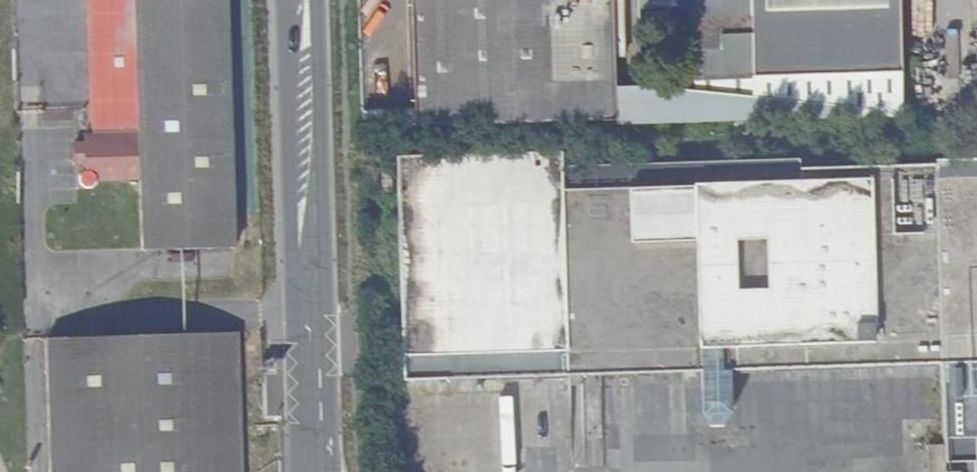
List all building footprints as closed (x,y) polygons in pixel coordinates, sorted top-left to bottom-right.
[(90,126),(91,136),(84,137),(85,157),(85,163),(85,169),(86,180),(88,180),(99,180),(99,175),(145,173),(148,249),(244,245),(235,0),(86,0),(90,126)] [(619,45),(620,45),(619,0),(610,0),(412,0),(415,109),(386,110),(387,129),(612,120),(611,58),(611,45),(619,45)] [(689,75),(808,71),(808,82),(884,86),(885,70),(905,69),(902,0),(686,0),(689,75)] [(763,100),(763,93),(640,83),(640,91),(763,100)] [(76,158),(85,157),(84,137),(75,137),(76,158)] [(402,382),(941,366),(935,178),(935,158),(557,168),(556,149),(396,153),(402,382)] [(935,158),(935,178),(941,366),(943,440),(976,439),(974,365),(976,364),(976,157),(935,158)] [(243,333),(54,337),(58,471),(248,471),(243,333)] [(944,447),(927,448),(928,471),(944,471),(944,447)]
